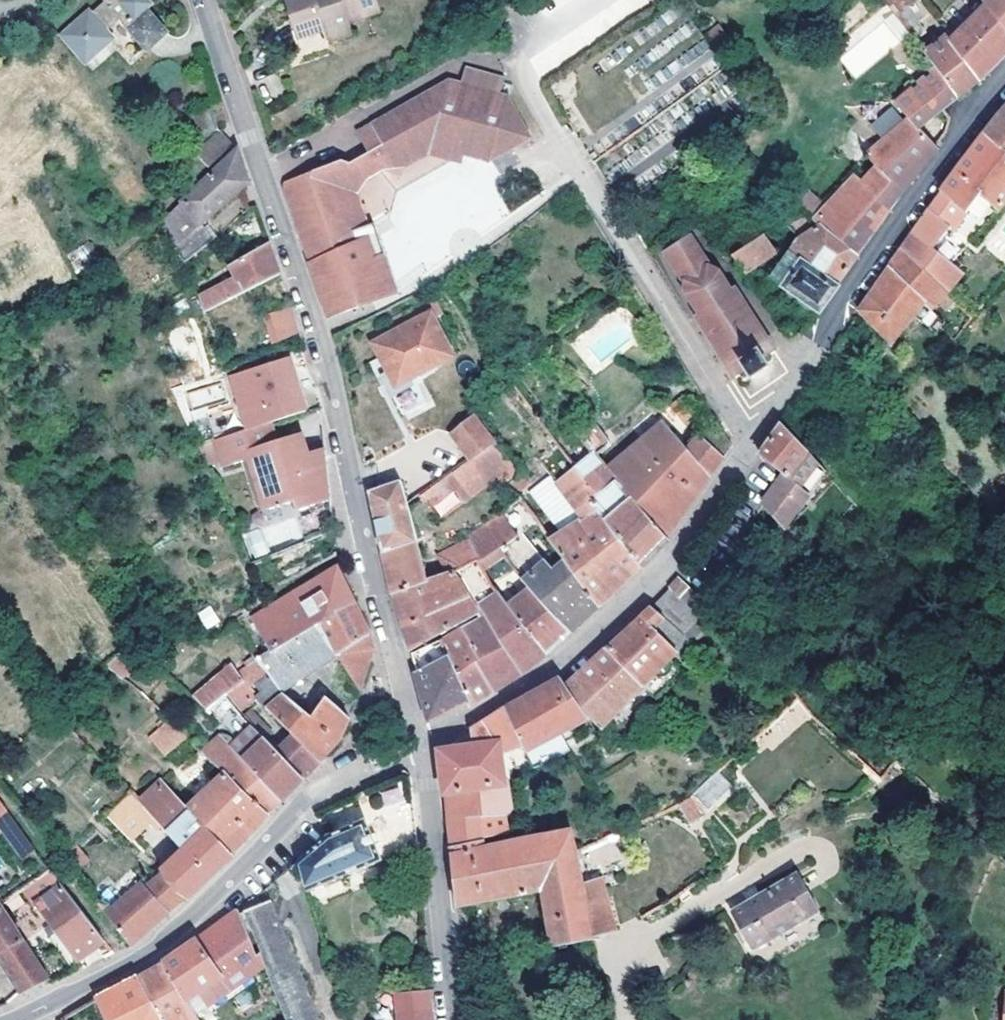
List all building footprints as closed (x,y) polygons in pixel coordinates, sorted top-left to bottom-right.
[(104,1),(93,12),(90,10),(61,34),(87,63),(114,39),(107,30),(120,19),(147,50),(167,33),(148,11),(155,3),(153,0),(103,0),(104,1)] [(350,20),(380,11),(376,0),(290,0),(295,16),(300,37),(327,28),(325,24),(349,17),(350,20)] [(896,16),(919,0),(884,0),(896,16)] [(986,2),(1004,27),(1004,0),(988,0),(986,2)] [(950,39),(980,79),(1004,54),(1004,27),(986,2),(950,39)] [(853,78),(900,46),(877,13),(843,37),(851,48),(838,57),(853,78)] [(295,38),(300,37),(295,16),(290,18),(295,38)] [(325,24),(327,28),(330,41),(353,34),(350,20),(349,17),(325,24)] [(935,68),(936,69),(949,60),(970,86),(980,79),(950,39),(946,34),(923,52),(935,68)] [(949,60),(936,69),(955,98),(967,89),(970,86),(949,60)] [(436,144),(449,147),(479,129),(494,155),(528,136),(505,95),(503,94),(507,76),(466,67),(462,85),(450,83),(377,131),(391,152),(400,168),(436,144)] [(920,108),(910,116),(918,126),(955,98),(936,69),(935,68),(906,90),(920,108)] [(211,109),(193,115),(198,136),(216,129),(211,109)] [(993,124),(987,132),(1004,150),(1004,111),(993,124)] [(807,212),(833,234),(857,255),(895,207),(939,151),(936,146),(918,126),(910,116),(866,153),(879,167),(864,182),(855,173),(827,204),(805,184),(793,197),(807,212)] [(216,129),(198,147),(210,167),(230,149),(216,129)] [(1004,202),(1004,150),(987,132),(946,187),(930,209),(912,234),(936,253),(981,195),(998,210),(1004,202)] [(436,144),(400,168),(404,175),(435,156),(460,163),(462,150),(449,147),(436,144)] [(237,151),(165,218),(185,266),(213,240),(200,225),(248,183),(247,178),(237,151)] [(366,181),(400,168),(391,152),(359,164),(366,181)] [(284,186),(332,314),(389,293),(387,287),(401,281),(395,267),(390,252),(401,248),(389,217),(381,220),(366,181),(359,164),(357,157),(284,186)] [(833,234),(807,212),(794,228),(816,246),(833,234)] [(778,253),(764,233),(730,252),(745,274),(778,253)] [(857,255),(833,234),(816,246),(798,257),(792,253),(775,279),(819,308),(854,259),(857,255)] [(903,247),(956,300),(973,281),(936,253),(912,234),(903,247)] [(711,266),(691,235),(664,253),(685,285),(685,290),(699,313),(695,316),(734,376),(737,374),(740,377),(743,379),(749,376),(751,379),(771,367),(769,363),(773,360),(774,356),(772,352),(776,350),(737,289),(733,291),(720,271),(711,266)] [(200,296),(206,313),(279,275),(278,271),(268,244),(231,264),(238,276),(200,296)] [(956,300),(903,247),(896,257),(859,310),(891,343),(925,303),(934,310),(938,305),(945,312),(956,300)] [(613,307),(570,344),(593,372),(637,335),(613,307)] [(299,331),(291,308),(266,316),(271,343),(299,331)] [(452,354),(429,312),(373,342),(392,378),(396,385),(419,372),(452,354)] [(271,420),(305,409),(300,394),(289,357),(249,369),(265,422),(271,420)] [(434,401),(419,372),(396,385),(392,378),(382,383),(401,418),(434,401)] [(781,423),(807,451),(823,431),(793,406),(781,423)] [(450,434),(468,458),(469,460),(494,442),(475,416),(450,434)] [(666,535),(608,464),(597,451),(610,442),(598,426),(593,419),(575,432),(593,454),(575,467),(596,495),(591,498),(639,564),(661,542),(667,536),(666,535)] [(608,464),(666,535),(680,516),(725,453),(702,431),(685,447),(662,419),(608,464)] [(265,422),(212,439),(218,459),(220,465),(244,458),(249,460),(265,508),(293,499),(297,508),(330,497),(326,446),(309,451),(303,431),(277,438),(271,420),(265,422)] [(763,450),(759,455),(781,474),(759,503),(781,529),(807,494),(786,477),(807,451),(781,423),(763,450)] [(218,459),(212,439),(196,444),(204,464),(218,459)] [(468,458),(419,495),(438,521),(511,466),(494,442),(469,460),(468,458)] [(581,516),(548,538),(566,563),(567,564),(598,606),(617,586),(639,564),(591,498),(596,495),(575,467),(555,480),(581,516)] [(536,497),(519,472),(510,478),(522,498),(526,504),(536,497)] [(416,541),(406,505),(399,478),(367,489),(371,507),(382,552),(416,541)] [(521,578),(528,586),(569,631),(576,625),(598,606),(567,564),(555,573),(524,532),(538,522),(526,504),(522,498),(501,512),(518,536),(501,547),(505,553),(521,578)] [(400,621),(409,648),(480,610),(456,571),(476,558),(483,567),(505,553),(501,547),(518,536),(501,512),(471,534),(473,538),(441,555),(443,572),(426,578),(416,541),(382,552),(383,559),(390,588),(400,621)] [(252,558),(268,552),(260,528),(244,534),(252,558)] [(456,571),(480,610),(482,614),(460,627),(492,690),(524,671),(534,662),(546,652),(508,601),(483,567),(476,558),(456,571)] [(317,620),(354,599),(351,593),(338,564),(249,618),(267,650),(317,620)] [(682,598),(692,589),(679,577),(670,587),(682,598)] [(508,601),(546,652),(564,635),(569,631),(528,586),(508,601)] [(711,607),(692,589),(682,598),(670,587),(653,604),(679,630),(690,620),(693,623),(711,607)] [(354,599),(317,620),(337,655),(358,690),(373,651),(368,630),(356,605),(354,599)] [(676,650),(688,639),(679,630),(653,604),(623,632),(607,647),(645,685),(678,653),(676,650)] [(206,629),(219,622),(210,605),(197,612),(206,629)] [(317,620),(267,650),(254,658),(275,683),(281,691),(337,655),(317,620)] [(492,690),(460,627),(441,639),(466,700),(468,707),(492,690)] [(466,700),(441,639),(440,638),(409,653),(420,695),(427,719),(466,700)] [(600,653),(565,684),(589,717),(590,717),(601,729),(645,685),(607,647),(600,653)] [(237,672),(254,695),(257,698),(275,683),(254,658),(237,672)] [(231,665),(192,697),(209,711),(226,696),(238,709),(254,695),(237,672),(231,665)] [(562,732),(589,717),(565,684),(560,677),(537,689),(505,706),(503,707),(523,747),(533,767),(571,749),(562,732)] [(292,734),(276,749),(303,778),(324,757),(340,740),(349,716),(324,696),(312,715),(281,691),(275,683),(257,698),(292,734)] [(500,753),(523,747),(503,707),(469,729),(468,744),(437,749),(449,845),(480,838),(511,832),(507,806),(520,801),(513,778),(503,781),(500,753)] [(165,755),(187,737),(168,718),(147,735),(165,755)] [(265,737),(242,757),(281,802),(286,797),(303,778),(276,749),(265,737)] [(206,786),(183,807),(229,855),(235,849),(267,816),(281,802),(242,757),(224,738),(206,752),(226,773),(208,789),(206,786)] [(732,787),(717,770),(692,794),(708,811),(732,787)] [(138,798),(130,790),(105,815),(129,842),(154,818),(180,847),(144,880),(105,913),(130,944),(170,910),(184,898),(191,891),(229,855),(183,807),(157,780),(138,798)] [(412,799),(329,839),(299,866),(304,886),(415,834),(412,799)] [(0,820),(0,827),(20,860),(34,852),(11,813),(0,820)] [(94,824),(59,855),(73,873),(109,841),(94,824)] [(552,945),(591,937),(576,848),(572,829),(512,841),(482,847),(480,838),(449,845),(457,905),(542,889),(552,945)] [(31,901),(59,881),(47,867),(20,886),(31,901)] [(797,872),(730,911),(751,948),(819,909),(797,872)] [(59,881),(31,901),(76,961),(103,940),(59,881)] [(583,886),(591,937),(609,931),(602,883),(583,886)] [(261,951),(266,963),(288,1019),(320,1019),(321,1019),(272,899),(244,910),(261,951)] [(0,904),(0,961),(19,992),(47,979),(0,904)] [(239,909),(196,940),(221,978),(228,988),(266,963),(261,951),(256,954),(239,909)] [(221,978),(196,940),(189,944),(164,962),(186,1000),(221,978)] [(186,1000),(164,962),(137,977),(159,1019),(198,1019),(197,1017),(186,1000)] [(104,1019),(159,1019),(137,977),(116,988),(93,1000),(104,1019)] [(431,987),(398,991),(401,1017),(378,1019),(434,1019),(432,998),(431,987)]
